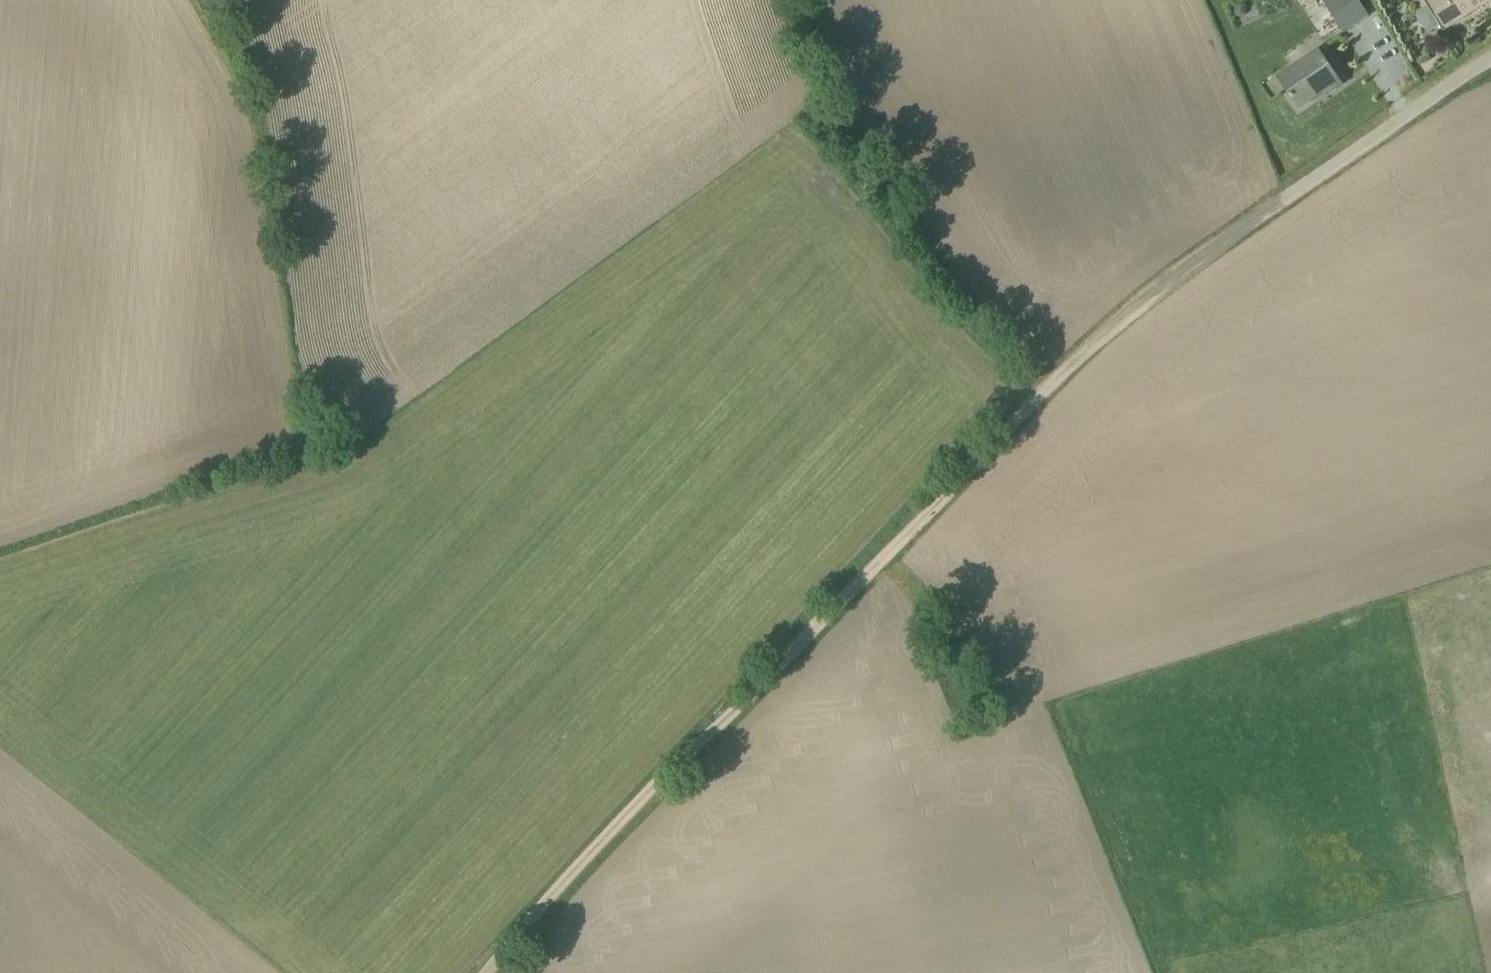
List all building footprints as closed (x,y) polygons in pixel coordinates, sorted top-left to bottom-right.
[(1359,0),(1324,0),(1323,0),(1343,31),(1368,14),(1359,0)] [(1445,30),(1490,1),(1490,0),(1426,0),(1445,30)] [(1327,93),(1341,84),(1319,50),(1279,77),(1299,107),(1325,90),(1327,93)]
